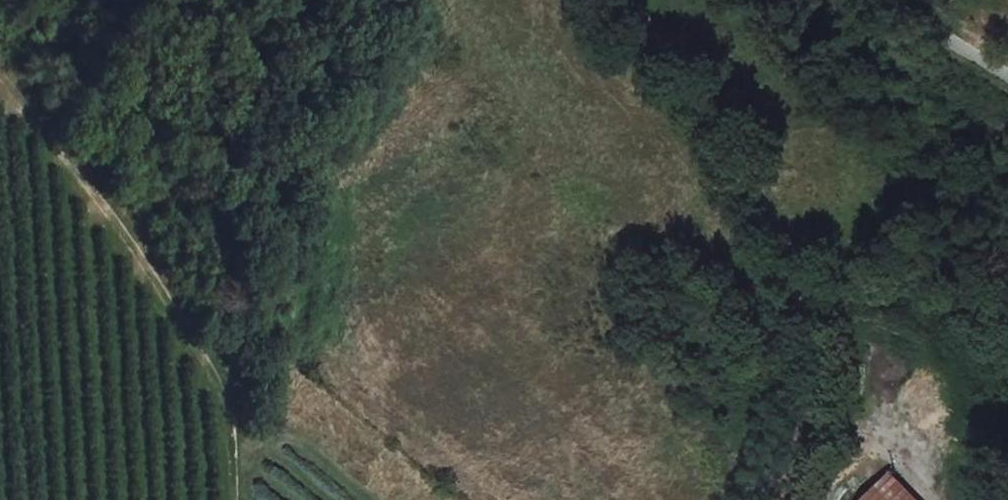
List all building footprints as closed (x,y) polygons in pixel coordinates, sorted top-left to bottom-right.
[(886,469),(857,499),(915,499),(886,469)]
